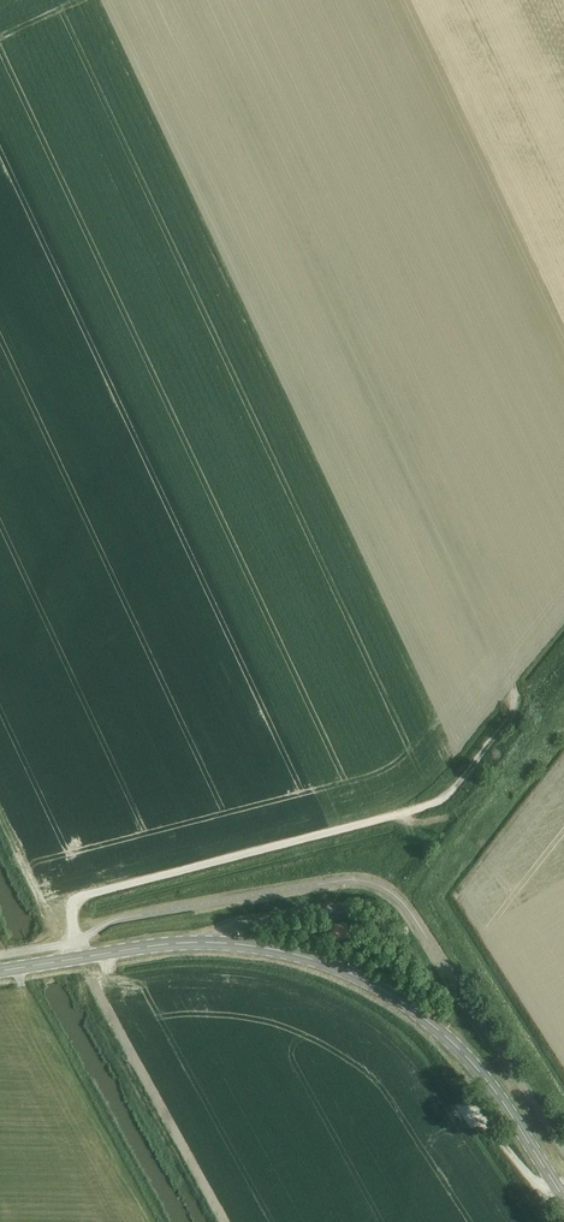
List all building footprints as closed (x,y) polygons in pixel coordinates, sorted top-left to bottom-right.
[(338,943),(337,940),(348,938),(346,924),(329,927),(332,941),(334,941),(334,943),(338,943)]
